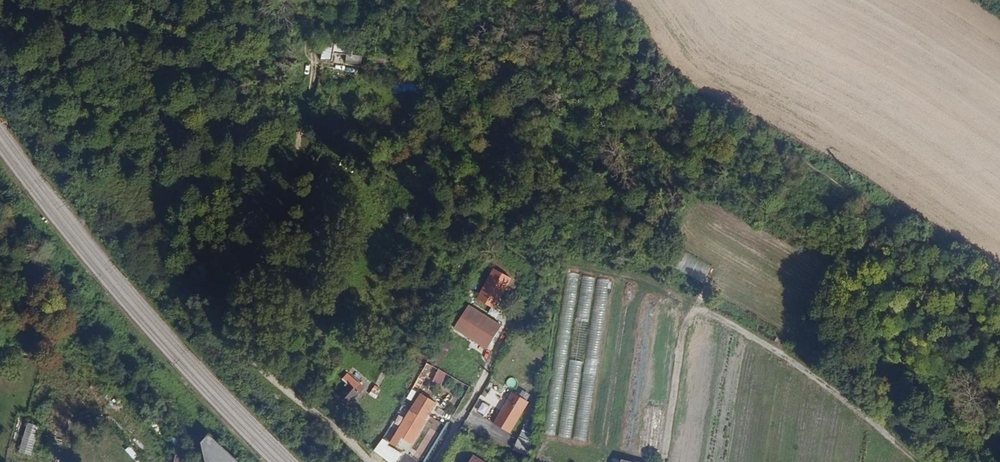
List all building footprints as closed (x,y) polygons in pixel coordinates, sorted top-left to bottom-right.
[(335,42),(324,41),(321,59),(326,60),(332,60),(335,42)] [(684,250),(675,267),(703,283),(712,266),(684,250)] [(499,281),(502,276),(495,272),(480,298),(492,304),(503,284),(499,281)] [(595,279),(580,277),(556,435),(571,437),(595,279)] [(611,282),(595,279),(571,437),(587,440),(611,286),(611,282)] [(470,306),(456,329),(489,349),(503,326),(470,306)] [(441,347),(435,359),(441,362),(447,351),(441,347)] [(347,381),(338,392),(347,400),(362,383),(347,369),(341,376),(347,381)] [(447,374),(438,369),(433,381),(441,385),(447,374)] [(511,434),(530,403),(512,392),(493,423),(511,434)] [(482,395),(472,412),(488,421),(497,404),(482,395)] [(409,406),(407,411),(422,420),(425,415),(409,406)] [(422,420),(407,411),(394,432),(394,433),(391,438),(397,442),(400,436),(409,441),(422,420)] [(39,426),(27,423),(19,451),(31,455),(39,426)] [(413,457),(421,461),(423,461),(440,434),(431,428),(413,457)] [(527,454),(532,441),(519,436),(514,449),(527,454)] [(217,442),(208,451),(214,457),(210,461),(239,461),(217,442)]
